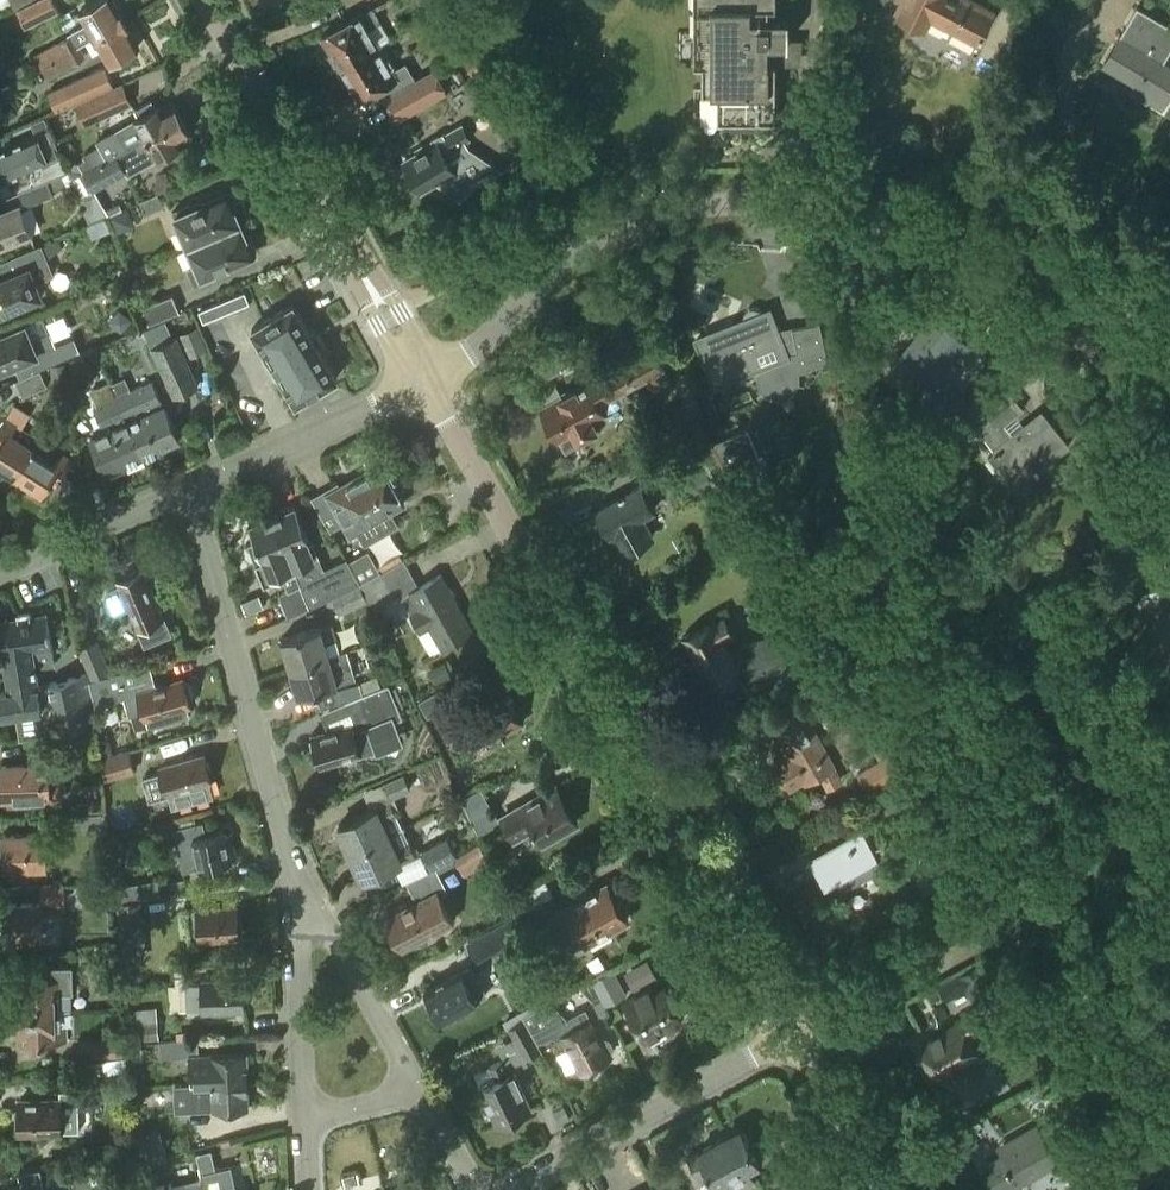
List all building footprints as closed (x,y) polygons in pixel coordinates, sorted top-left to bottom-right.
[(25,26),(58,10),(53,0),(40,0),(18,10),(25,26)] [(80,45),(94,37),(126,19),(120,9),(119,9),(114,0),(99,0),(92,4),(92,5),(80,12),(86,23),(68,33),(70,36),(61,41),(61,42),(37,56),(43,66),(80,45)] [(777,117),(777,62),(789,62),(789,42),(789,16),(787,16),(769,16),(769,6),(777,6),(777,0),(695,0),(695,63),(703,63),(704,90),(718,91),(719,118),(734,118),(734,123),(756,123),(756,118),(777,117)] [(980,41),(996,10),(976,0),(900,0),(903,1),(896,14),(927,30),(933,18),(980,41)] [(338,69),(378,46),(391,39),(374,7),(323,36),(333,53),(331,57),(338,69)] [(1137,93),(1148,99),(1149,97),(1163,105),(1169,93),(1169,66),(1163,62),(1169,50),(1169,26),(1139,7),(1106,63),(1137,81),(1135,84),(1136,85),(1134,89),(1138,91),(1137,93)] [(131,29),(126,19),(94,37),(109,62),(121,55),(122,56),(140,45),(131,29)] [(80,45),(43,66),(49,77),(74,63),(86,56),(80,45)] [(378,46),(338,69),(345,82),(350,82),(360,100),(410,71),(401,56),(388,64),(378,46)] [(489,50),(467,62),(473,74),(496,62),(489,50)] [(106,67),(49,92),(58,112),(115,87),(106,67)] [(436,67),(386,96),(397,116),(447,88),(436,67)] [(131,102),(123,84),(76,105),(85,124),(131,102)] [(505,97),(519,176),(515,177),(516,179),(556,164),(558,167),(559,166),(516,91),(505,97)] [(86,147),(96,165),(183,118),(175,104),(164,110),(161,105),(156,108),(152,101),(137,110),(140,116),(135,119),(139,126),(121,136),(117,129),(86,147)] [(68,170),(50,129),(45,117),(33,123),(37,133),(0,150),(0,192),(3,198),(69,172),(68,170)] [(68,170),(69,172),(89,223),(109,215),(96,189),(128,171),(129,173),(142,166),(139,160),(154,152),(157,158),(162,155),(166,162),(181,153),(178,147),(183,144),(180,138),(190,132),(183,118),(96,165),(84,172),(68,170)] [(413,173),(409,175),(416,188),(421,186),(422,188),(436,180),(463,199),(472,186),(510,165),(509,163),(498,170),(467,149),(466,149),(463,143),(464,142),(457,129),(436,141),(436,140),(419,149),(421,153),(407,161),(413,173)] [(501,174),(481,185),(489,201),(509,189),(501,174)] [(62,175),(49,180),(53,191),(66,186),(62,175)] [(20,192),(26,206),(54,195),(53,191),(49,180),(20,192)] [(175,216),(189,246),(241,223),(235,210),(239,208),(233,193),(229,195),(228,193),(175,216)] [(109,215),(123,209),(120,203),(106,209),(109,215)] [(32,235),(20,206),(0,214),(0,248),(32,235)] [(128,209),(111,216),(119,233),(129,229),(133,219),(128,209)] [(241,223),(189,246),(197,265),(189,268),(196,284),(220,274),(218,269),(254,254),(253,251),(257,250),(251,235),(247,236),(241,223)] [(21,270),(0,279),(0,313),(42,295),(37,282),(54,275),(47,259),(62,248),(58,239),(15,257),(21,270)] [(245,292),(199,311),(204,322),(250,303),(245,292)] [(142,307),(150,324),(180,312),(173,294),(142,307)] [(296,402),(338,378),(319,346),(326,342),(319,331),(312,335),(294,304),(252,328),(296,402)] [(763,377),(763,379),(764,382),(764,383),(765,384),(765,385),(766,387),(768,389),(770,391),(771,391),(773,393),(776,394),(779,394),(780,394),(783,394),(785,393),(787,392),(789,391),(791,389),(792,388),(793,387),(793,385),(795,383),(795,382),(795,379),(795,376),(795,373),(794,372),(804,368),(804,370),(828,361),(820,323),(780,331),(772,311),(764,314),(761,311),(758,309),(754,308),(750,309),(747,311),(745,314),(744,318),(745,322),(696,341),(713,383),(715,383),(716,385),(718,386),(720,387),(722,387),(724,386),(726,385),(727,384),(727,383),(728,382),(728,381),(728,379),(727,378),(759,365),(766,370),(765,371),(765,372),(764,375),(763,377)] [(111,322),(122,330),(130,320),(120,311),(111,322)] [(936,316),(890,371),(922,395),(936,376),(945,383),(974,348),(936,316)] [(21,376),(80,352),(75,338),(55,346),(50,334),(43,318),(25,325),(0,336),(0,370),(16,363),(21,376)] [(145,329),(175,396),(199,385),(177,336),(174,337),(166,320),(145,329)] [(177,327),(191,357),(208,350),(194,320),(177,327)] [(624,359),(611,366),(626,391),(665,369),(651,344),(642,349),(640,346),(622,356),(624,359)] [(51,366),(53,380),(67,378),(65,364),(51,366)] [(626,391),(611,366),(586,381),(587,382),(563,396),(556,383),(535,396),(567,452),(583,443),(581,439),(599,428),(594,420),(622,404),(617,396),(626,391)] [(17,380),(23,395),(47,385),(40,370),(17,380)] [(126,378),(111,384),(143,457),(180,441),(178,436),(181,434),(176,424),(173,425),(164,404),(149,411),(145,404),(160,397),(153,381),(131,390),(126,378)] [(143,457),(111,384),(111,382),(91,391),(97,405),(94,407),(101,423),(112,419),(115,426),(91,437),(100,458),(97,460),(102,469),(105,468),(107,473),(143,457)] [(931,412),(944,423),(964,398),(952,387),(931,412)] [(1005,424),(1024,409),(1013,394),(976,424),(998,451),(991,457),(1000,469),(1007,463),(1018,477),(1033,465),(1039,472),(1053,461),(1051,459),(1070,445),(1043,411),(1013,435),(1005,424)] [(694,428),(708,422),(698,399),(684,405),(694,428)] [(1,468),(11,474),(13,479),(19,479),(28,485),(29,490),(34,493),(39,492),(43,494),(52,480),(57,483),(72,459),(62,452),(67,444),(43,429),(38,437),(20,425),(6,417),(0,426),(0,468),(1,468)] [(703,428),(688,437),(706,467),(715,484),(717,487),(732,479),(703,428)] [(716,445),(731,473),(762,460),(750,431),(716,445)] [(643,460),(651,475),(680,458),(674,447),(679,444),(676,440),(671,443),(672,444),(643,460)] [(882,463),(891,480),(904,474),(896,456),(882,463)] [(351,534),(356,532),(350,520),(361,514),(356,505),(394,483),(382,463),(328,494),(314,502),(331,533),(345,524),(351,534)] [(890,485),(879,476),(866,490),(877,500),(890,485)] [(640,485),(598,509),(613,534),(615,533),(621,543),(625,551),(654,535),(644,517),(655,511),(648,499),(655,494),(649,482),(641,486),(640,485)] [(361,514),(350,520),(364,543),(397,524),(390,512),(405,503),(394,483),(356,505),(361,514)] [(281,514),(274,517),(310,607),(360,584),(347,562),(321,574),(296,508),(293,509),(289,507),(282,510),(281,514)] [(316,525),(323,521),(316,510),(309,514),(316,525)] [(310,607),(274,517),(267,520),(263,518),(256,521),(255,524),(251,526),(257,541),(249,545),(265,585),(284,578),(289,590),(280,594),(289,616),(310,607)] [(370,551),(351,561),(362,581),(382,570),(370,551)] [(1158,564),(1158,565),(1160,565),(1163,610),(1162,610),(1165,656),(1169,656),(1169,563),(1158,564)] [(107,590),(105,598),(112,614),(118,617),(132,611),(134,615),(133,615),(146,648),(174,637),(158,604),(143,571),(145,570),(145,569),(139,572),(136,570),(129,573),(128,577),(117,581),(118,583),(119,582),(120,585),(107,590)] [(361,584),(374,607),(397,594),(384,571),(361,584)] [(432,651),(434,653),(473,631),(441,574),(411,591),(421,609),(412,614),(421,631),(430,626),(442,646),(432,651)] [(368,601),(360,584),(332,597),(340,614),(368,601)] [(0,620),(0,657),(5,657),(10,691),(0,693),(0,715),(17,713),(36,710),(39,735),(62,731),(98,723),(94,705),(89,681),(87,674),(51,682),(51,685),(39,687),(35,663),(34,660),(42,659),(43,666),(55,664),(47,613),(0,620)] [(702,667),(706,676),(711,676),(712,679),(736,665),(736,664),(741,661),(750,677),(799,650),(787,630),(727,649),(721,638),(732,632),(725,619),(714,625),(713,624),(689,637),(704,663),(702,667)] [(282,639),(291,668),(341,653),(332,625),(322,628),(321,627),(282,639)] [(79,648),(92,679),(110,671),(97,641),(79,648)] [(820,649),(805,656),(812,670),(826,662),(820,649)] [(341,653),(291,668),(299,696),(339,684),(338,683),(349,680),(341,653)] [(451,675),(444,661),(431,667),(438,681),(451,675)] [(831,668),(846,695),(854,691),(838,663),(831,668)] [(150,664),(89,681),(94,705),(125,697),(130,714),(146,711),(151,727),(192,716),(189,705),(190,705),(189,701),(194,699),(190,686),(185,688),(183,680),(157,687),(150,664)] [(337,690),(341,703),(363,695),(359,683),(337,690)] [(330,730),(313,735),(317,751),(315,754),(316,759),(320,761),(321,765),(345,759),(348,761),(354,759),(356,756),(360,754),(377,749),(373,741),(391,733),(388,725),(397,722),(403,719),(389,685),(347,703),(355,724),(352,725),(352,724),(330,730)] [(472,708),(463,713),(470,725),(465,728),(469,733),(473,731),(480,744),(489,739),(490,740),(493,738),(497,739),(504,735),(505,731),(525,720),(523,716),(525,715),(516,699),(512,701),(505,687),(471,707),(472,708)] [(421,702),(429,715),(450,703),(442,690),(421,702)] [(834,767),(836,766),(808,718),(779,734),(792,757),(777,765),(791,789),(805,781),(807,783),(822,774),(829,786),(842,780),(834,767)] [(101,756),(113,752),(109,740),(97,743),(101,756)] [(130,750),(100,759),(105,780),(136,771),(130,750)] [(171,795),(174,807),(213,796),(209,781),(211,781),(209,774),(211,771),(209,763),(206,761),(204,755),(161,768),(163,773),(144,778),(150,801),(171,795)] [(901,775),(891,756),(859,774),(870,792),(901,775)] [(1,765),(2,798),(9,798),(9,806),(33,805),(33,798),(43,797),(44,803),(56,803),(61,801),(66,796),(67,790),(65,784),(61,780),(55,779),(49,779),(49,764),(1,765)] [(405,775),(388,783),(394,796),(411,788),(405,775)] [(462,790),(471,785),(466,776),(457,781),(462,790)] [(878,799),(886,813),(910,800),(903,785),(878,799)] [(535,826),(543,840),(577,821),(557,786),(503,818),(514,838),(535,826)] [(482,788),(463,799),(479,832),(499,820),(482,788)] [(341,839),(348,854),(389,835),(404,828),(391,801),(373,810),(340,825),(345,837),(341,839)] [(78,814),(103,814),(103,804),(78,804),(78,814)] [(172,820),(157,824),(160,837),(175,833),(174,828),(172,820)] [(877,852),(869,838),(885,829),(880,820),(864,829),(863,828),(812,857),(826,881),(836,875),(843,887),(875,869),(869,856),(877,852)] [(175,833),(160,837),(166,861),(181,857),(183,871),(200,867),(200,868),(231,861),(230,858),(235,857),(232,842),(227,844),(224,831),(207,835),(204,822),(174,828),(175,833)] [(404,828),(389,835),(348,854),(355,869),(359,867),(364,879),(392,866),(416,855),(404,828)] [(31,881),(30,867),(46,867),(45,834),(3,835),(4,868),(9,868),(9,881),(31,881)] [(424,845),(427,850),(421,852),(430,869),(445,860),(439,847),(442,846),(438,838),(424,845)] [(456,858),(466,875),(488,862),(478,845),(456,858)] [(436,867),(408,882),(418,900),(387,917),(395,933),(393,937),(397,943),(401,945),(403,948),(439,929),(439,930),(455,922),(438,890),(446,886),(436,867)] [(115,886),(118,901),(161,891),(157,877),(115,886)] [(41,904),(5,905),(6,938),(42,937),(42,920),(55,919),(55,905),(65,905),(64,885),(63,885),(54,886),(40,886),(41,904)] [(554,916),(573,949),(586,942),(627,919),(608,885),(567,908),(567,909),(554,916)] [(140,903),(116,906),(120,943),(144,940),(140,903)] [(188,910),(190,939),(200,938),(200,939),(240,936),(240,931),(242,928),(242,920),(239,918),(237,904),(198,908),(198,909),(188,910)] [(513,912),(493,923),(503,943),(524,931),(513,912)] [(115,958),(103,959),(105,976),(116,975),(115,958)] [(937,984),(945,998),(970,984),(980,1001),(995,993),(978,962),(937,984)] [(434,1004),(432,1007),(437,1017),(441,1016),(442,1019),(477,1000),(477,999),(486,994),(472,966),(462,971),(461,971),(426,990),(434,1004)] [(18,991),(14,991),(14,1012),(55,1011),(71,1010),(70,994),(73,994),(72,969),(52,969),(52,980),(41,980),(20,981),(18,981),(18,991)] [(592,981),(606,1006),(627,995),(614,969),(592,981)] [(202,983),(186,984),(188,1010),(203,1009),(203,1012),(244,1010),(242,978),(202,980),(202,983)] [(599,998),(590,979),(576,986),(586,1005),(599,998)] [(625,1002),(645,1037),(667,1025),(669,1029),(681,1021),(679,1017),(682,1015),(666,986),(655,993),(652,987),(625,1002)] [(525,1016),(549,1003),(545,996),(503,1021),(508,1028),(509,1028),(524,1019),(526,1018),(525,1016)] [(603,1039),(601,1039),(591,1020),(586,1023),(581,1014),(568,1021),(550,1002),(549,1003),(525,1016),(526,1018),(539,1042),(553,1035),(558,1039),(563,1036),(582,1071),(585,1069),(589,1071),(597,1067),(598,1062),(610,1056),(608,1053),(610,1051),(611,1050),(612,1048),(612,1047),(612,1046),(612,1044),(611,1043),(610,1041),(610,1040),(608,1040),(607,1039),(605,1039),(604,1038),(603,1039)] [(55,1011),(14,1012),(15,1032),(20,1032),(20,1043),(67,1041),(66,1027),(55,1028),(55,1011)] [(128,1014),(131,1041),(160,1038),(158,1021),(144,1022),(143,1012),(128,1014)] [(966,1020),(922,1044),(930,1059),(928,1062),(932,1071),(936,1071),(938,1074),(941,1072),(960,1107),(977,1098),(958,1063),(977,1052),(967,1034),(980,1027),(973,1013),(964,1017),(966,1020)] [(509,1028),(514,1038),(497,1047),(503,1060),(491,1066),(497,1079),(481,1088),(498,1124),(503,1121),(508,1123),(516,1119),(518,1114),(531,1107),(513,1071),(529,1064),(526,1059),(542,1050),(524,1019),(509,1028)] [(178,1040),(161,1042),(162,1058),(190,1056),(191,1083),(247,1080),(246,1053),(213,1055),(213,1053),(200,1054),(198,1038),(187,1039),(178,1040)] [(79,1041),(79,1059),(123,1058),(123,1040),(79,1041)] [(247,1080),(191,1083),(192,1110),(248,1107),(247,1080)] [(17,1113),(17,1131),(21,1131),(21,1132),(72,1131),(75,1129),(75,1117),(69,1110),(69,1102),(86,1101),(86,1100),(90,1100),(90,1089),(85,1089),(85,1088),(68,1088),(69,1100),(60,1100),(60,1099),(20,1100),(20,1113),(17,1113)] [(564,1105),(553,1111),(559,1124),(570,1118),(564,1105)] [(997,1189),(1020,1189),(1024,1188),(1020,1182),(1059,1160),(1039,1124),(1005,1143),(1010,1153),(1005,1156),(1005,1155),(984,1167),(997,1189)] [(691,1164),(689,1165),(692,1172),(695,1171),(698,1177),(709,1171),(717,1185),(728,1179),(734,1189),(755,1178),(749,1168),(760,1162),(759,1158),(765,1155),(758,1142),(752,1146),(742,1128),(688,1157),(691,1164)] [(163,1142),(134,1151),(135,1166),(149,1162),(167,1156),(163,1142)] [(197,1156),(200,1166),(205,1189),(239,1189),(234,1169),(217,1172),(213,1152),(197,1156)] [(410,1152),(401,1155),(404,1169),(414,1166),(410,1152)] [(71,1165),(77,1189),(91,1186),(85,1161),(71,1165)] [(1068,1189),(1103,1189),(1095,1175),(1081,1183),(1069,1161),(1061,1165),(1073,1187),(1068,1189)] [(135,1166),(133,1166),(137,1178),(152,1174),(149,1162),(135,1166)] [(62,1165),(44,1168),(47,1185),(73,1180),(69,1163),(62,1165)] [(200,1166),(155,1175),(158,1189),(205,1189),(200,1166)] [(345,1184),(360,1181),(357,1171),(343,1174),(345,1184)] [(45,1185),(43,1177),(17,1172),(24,1189),(45,1189),(45,1185)]
